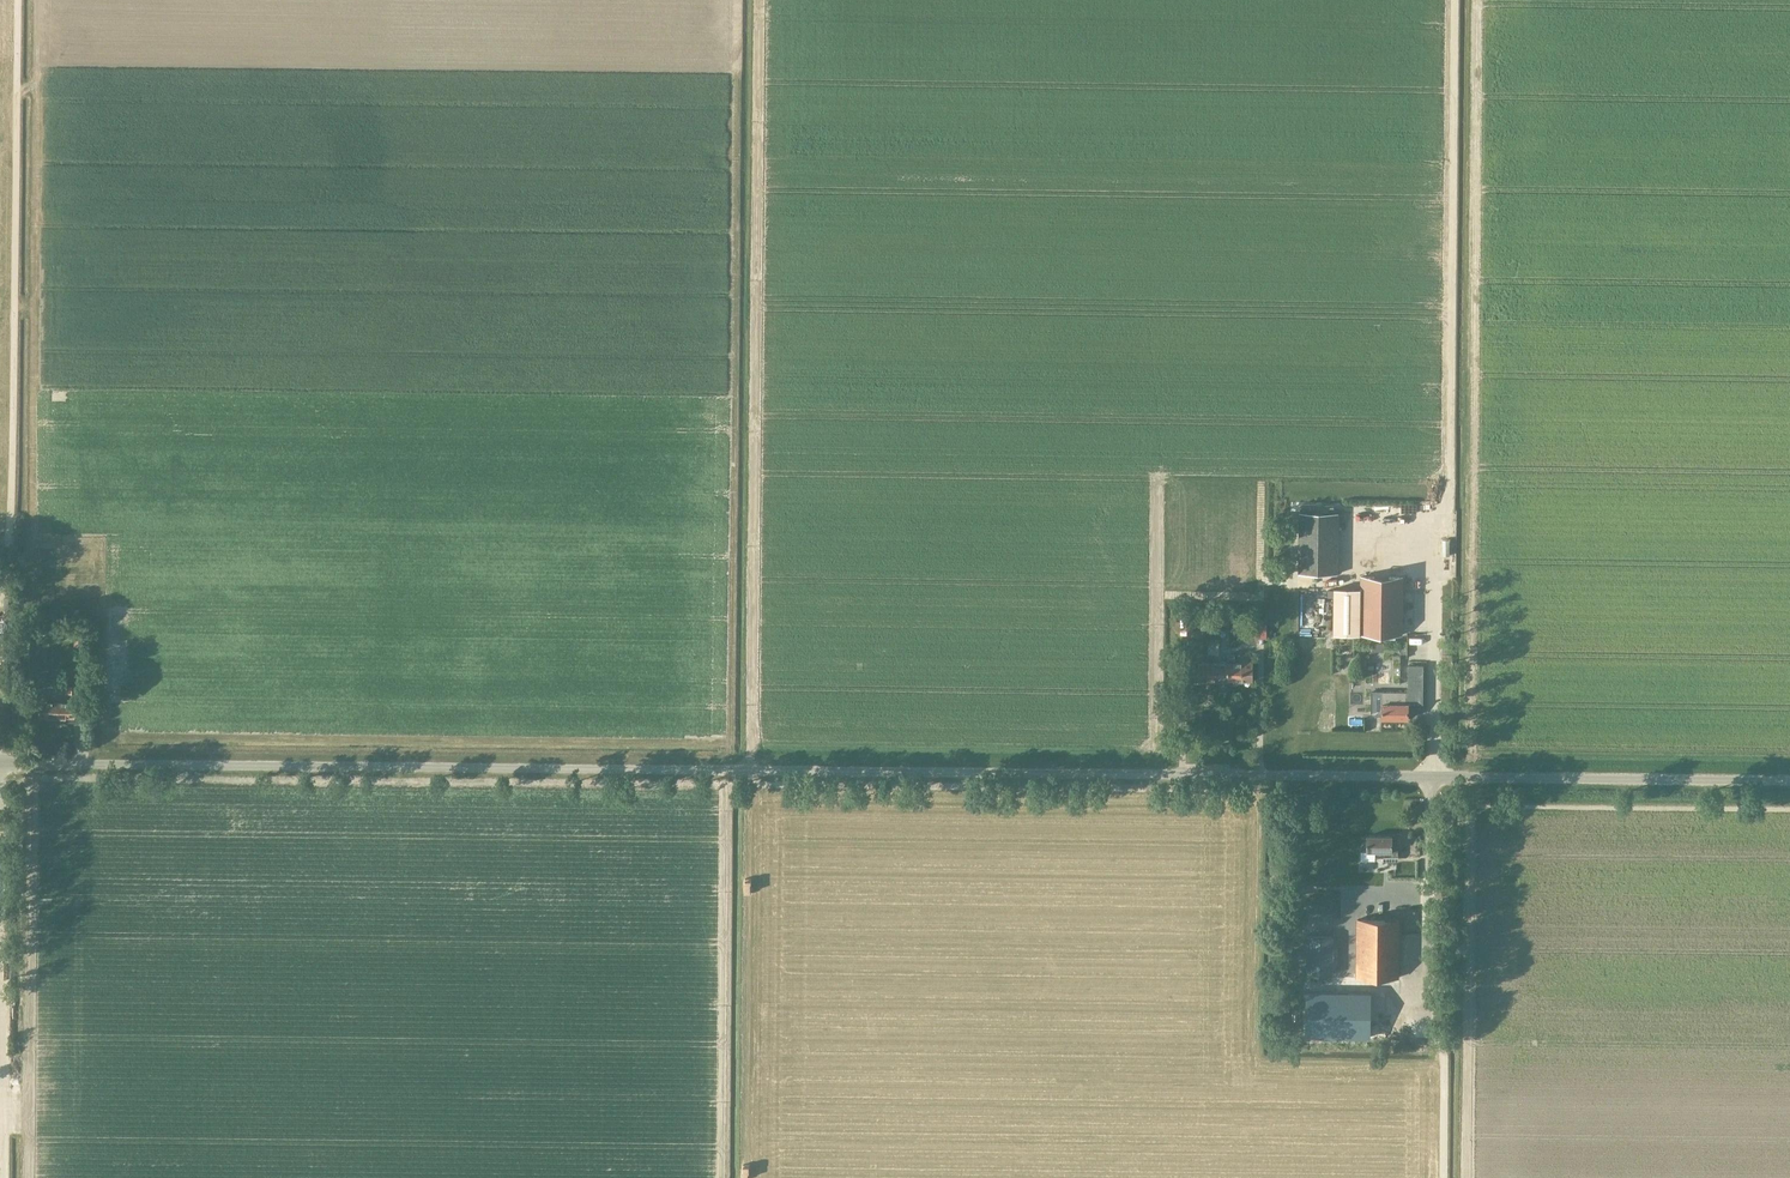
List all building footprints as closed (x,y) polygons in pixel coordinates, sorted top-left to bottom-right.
[(1300,511),(1298,573),(1337,574),(1338,512),(1300,511)] [(1402,634),(1402,577),(1361,576),(1360,634),(1402,634)] [(1360,634),(1360,589),(1334,588),(1333,634),(1360,634)] [(1257,638),(1258,622),(1243,621),(1243,638),(1257,638)] [(1228,680),(1228,662),(1220,662),(1219,654),(1219,644),(1208,644),(1208,654),(1214,654),(1213,680),(1228,680)] [(1186,661),(1186,680),(1198,681),(1198,680),(1213,680),(1214,654),(1208,654),(1206,662),(1198,662),(1198,661),(1186,661)] [(1235,662),(1234,654),(1228,654),(1228,662),(1228,680),(1252,680),(1252,661),(1242,661),(1242,662),(1235,662)] [(1379,657),(1377,668),(1384,670),(1386,658),(1379,657)] [(45,697),(45,685),(37,685),(37,696),(45,697)] [(1382,718),(1407,718),(1408,691),(1382,691),(1382,718)] [(56,717),(56,702),(38,701),(38,717),(56,717)] [(73,722),(82,722),(82,704),(74,704),(74,702),(56,702),(56,717),(73,717),(73,722)] [(1366,835),(1366,850),(1375,850),(1375,856),(1398,856),(1398,840),(1392,840),(1392,835),(1366,835)] [(1398,977),(1399,919),(1357,919),(1357,976),(1398,977)] [(1333,974),(1334,935),(1307,935),(1306,945),(1306,974),(1333,974)] [(1306,988),(1305,1033),(1368,1034),(1369,989),(1306,988)]
